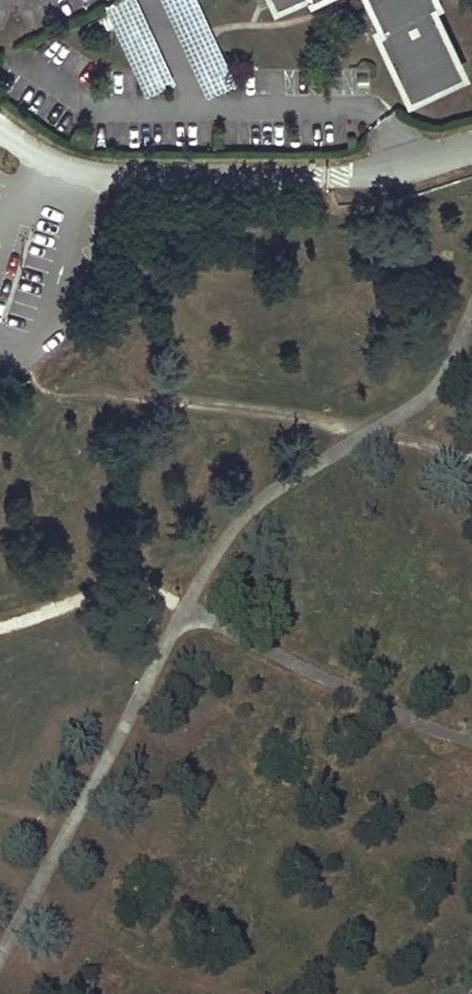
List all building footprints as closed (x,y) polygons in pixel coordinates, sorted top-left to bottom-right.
[(164,4),(197,72),(220,62),(190,0),(172,0),(164,4)] [(377,25),(372,28),(405,98),(459,72),(427,3),(433,1),(432,0),(365,0),(377,25)] [(137,16),(114,27),(146,96),(169,85),(137,16)]
